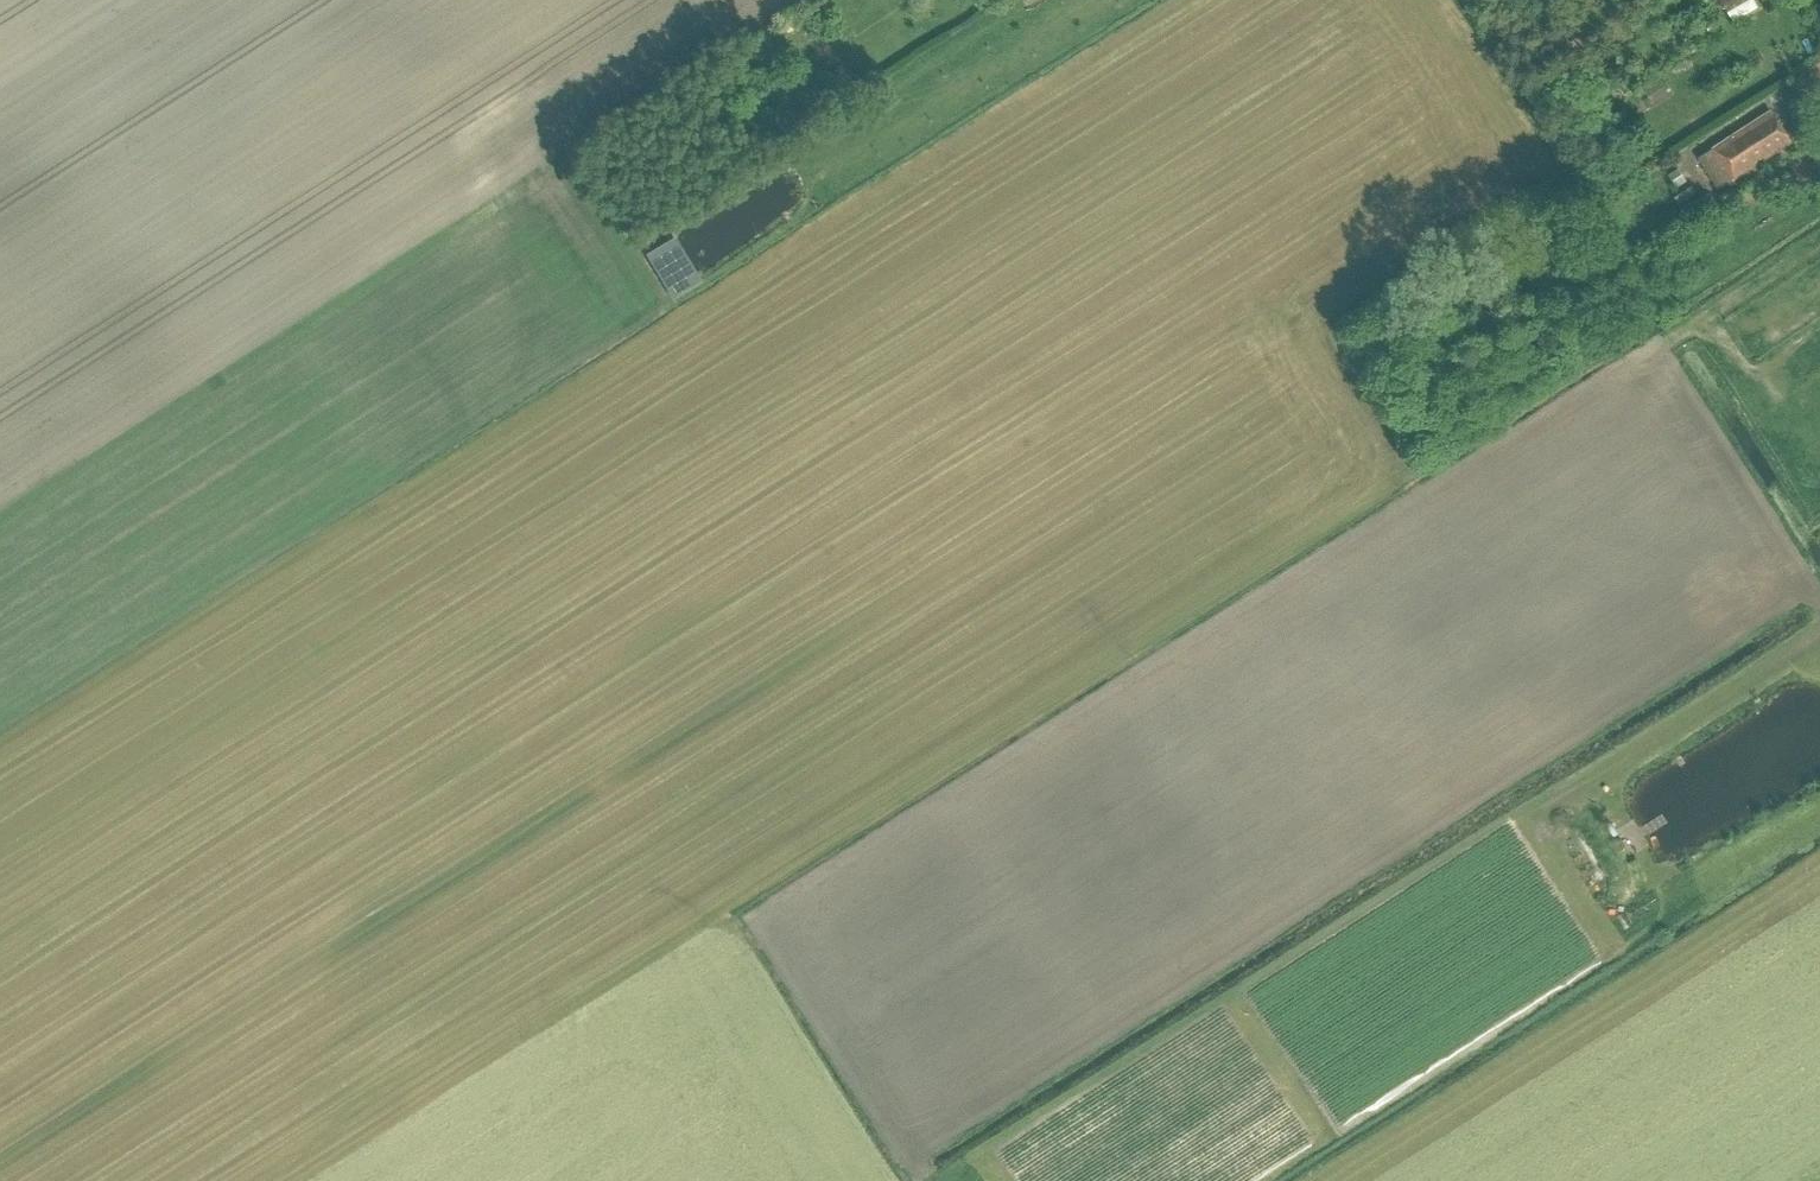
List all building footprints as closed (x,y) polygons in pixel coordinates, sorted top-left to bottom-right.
[(1736,20),(1762,6),(1759,0),(1725,0),(1736,20)] [(1699,157),(1709,172),(1780,126),(1770,110),(1712,148),(1699,157)] [(1780,126),(1709,172),(1719,187),(1732,179),(1790,141),(1780,126)]
